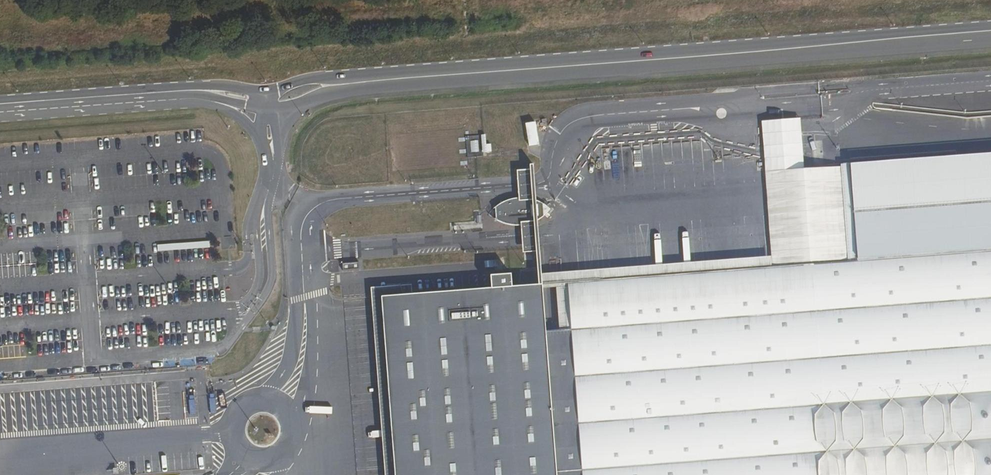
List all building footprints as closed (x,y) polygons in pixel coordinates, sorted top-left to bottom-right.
[(801,118),(762,121),(766,171),(805,168),(801,118)] [(481,156),(480,135),(460,136),(461,157),(468,157),(481,156)] [(858,261),(990,251),(990,152),(851,163),(858,261)] [(858,261),(851,163),(841,163),(841,166),(848,262),(858,261)] [(805,168),(766,171),(773,268),(848,262),(841,166),(805,168)] [(531,208),(520,206),(501,213),(498,217),(498,222),(501,226),(522,230),(532,226),(542,223),(545,219),(544,214),(541,210),(531,208)] [(571,329),(582,474),(990,474),(990,251),(862,261),(858,261),(848,262),(813,265),(773,268),(567,283),(571,329)] [(570,329),(548,331),(543,288),(537,288),(516,289),(514,277),(496,279),(497,291),(415,297),(413,286),(374,290),(385,474),(581,474),(570,329)]
